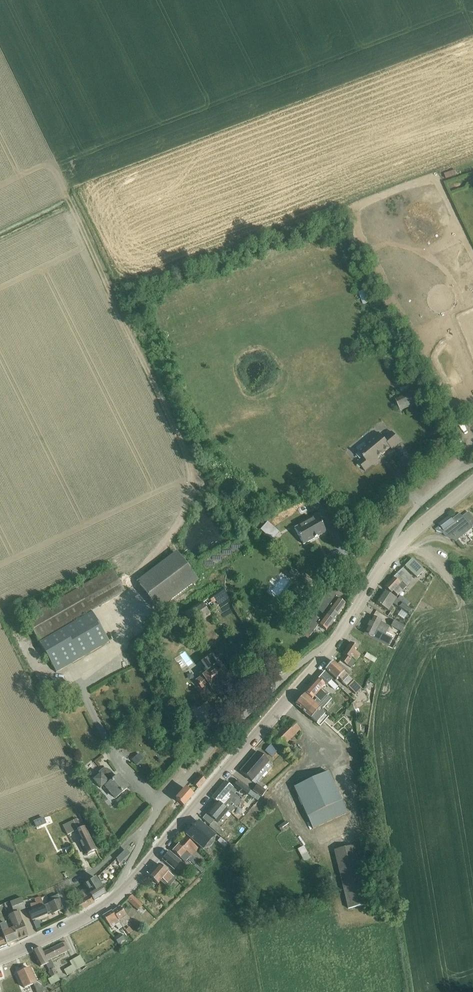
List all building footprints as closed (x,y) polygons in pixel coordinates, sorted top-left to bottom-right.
[(366,288),(359,290),(364,304),(370,302),(366,288)] [(424,400),(418,388),(415,383),(401,390),(403,395),(394,399),(400,411),(424,400)] [(358,463),(365,472),(366,471),(365,471),(378,460),(379,461),(379,460),(378,459),(390,448),(392,451),(401,444),(392,432),(383,439),(379,433),(369,441),(370,443),(358,453),(363,458),(358,463)] [(434,528),(436,531),(441,528),(444,532),(443,533),(446,538),(456,542),(472,529),(464,517),(463,518),(460,514),(452,520),(449,517),(434,528)] [(294,529),(303,545),(326,532),(317,516),(294,529)] [(158,612),(197,582),(179,557),(140,586),(158,612)] [(405,566),(416,578),(423,571),(412,559),(405,566)] [(392,592),(397,597),(413,580),(402,569),(384,587),(390,594),(392,592)] [(25,620),(39,644),(56,673),(109,642),(92,613),(125,593),(112,570),(25,620)] [(393,604),(409,615),(412,610),(384,591),(376,603),(388,612),(388,611),(390,612),(393,609),(391,607),(393,604)] [(312,615),(300,631),(309,637),(318,624),(319,625),(318,625),(325,631),(329,626),(330,626),(333,622),(332,622),(333,621),(337,615),(337,616),(345,604),(338,599),(330,593),(317,608),(326,615),(325,616),(326,616),(321,621),(312,615)] [(201,604),(185,615),(193,627),(194,629),(210,618),(201,604)] [(363,634),(388,646),(392,639),(376,631),(381,622),(372,617),(363,634)] [(392,626),(401,631),(404,627),(394,622),(392,626)] [(356,661),(360,655),(355,652),(358,648),(350,643),(342,655),(343,656),(340,660),(351,668),(355,661),(356,661)] [(366,653),(364,658),(374,664),(377,659),(366,653)] [(225,684),(229,682),(228,679),(230,679),(220,664),(216,667),(210,657),(204,662),(207,667),(205,668),(208,673),(197,681),(203,689),(208,685),(212,690),(221,683),(222,684),(223,683),(225,684)] [(348,687),(355,695),(361,689),(354,682),(333,661),(325,670),(336,680),(338,678),(342,682),(341,683),(347,688),(348,687)] [(269,673),(276,679),(285,668),(279,662),(269,673)] [(334,690),(339,685),(324,672),(305,693),(312,699),(314,697),(316,699),(314,701),(322,709),(331,699),(327,696),(328,694),(322,688),(324,686),(325,687),(327,683),(334,690)] [(310,718),(316,723),(325,713),(320,708),(305,694),(295,705),(310,719),(310,718)] [(190,708),(196,718),(202,714),(196,704),(190,708)] [(284,745),(300,730),(290,720),(271,739),(283,752),(287,748),(284,745)] [(240,772),(255,784),(272,765),(257,752),(240,772)] [(103,770),(102,771),(96,776),(97,778),(94,781),(100,789),(102,787),(104,790),(106,788),(115,799),(128,788),(118,777),(112,782),(109,778),(110,777),(110,776),(110,775),(110,774),(110,773),(109,772),(108,771),(107,770),(106,770),(105,770),(104,770),(103,770)] [(175,779),(179,782),(187,774),(182,770),(175,779)] [(294,786),(312,829),(347,814),(328,771),(294,786)] [(193,784),(198,788),(205,780),(200,775),(193,784)] [(233,788),(225,781),(212,797),(228,811),(230,813),(234,808),(236,810),(237,809),(234,807),(239,801),(232,796),(235,793),(233,791),(234,790),(233,788)] [(239,781),(234,786),(245,796),(249,791),(239,781)] [(253,790),(261,797),(265,791),(257,785),(253,790)] [(176,800),(183,806),(193,795),(185,789),(176,800)] [(206,813),(202,819),(210,825),(214,820),(218,823),(228,811),(216,801),(206,813)] [(34,822),(36,828),(46,824),(43,818),(34,822)] [(77,830),(82,840),(79,842),(86,855),(87,856),(92,854),(92,852),(95,850),(89,838),(90,837),(85,827),(81,828),(76,819),(62,826),(67,835),(77,830)] [(188,837),(202,850),(214,837),(198,822),(188,833),(187,834),(187,835),(187,836),(188,837)] [(222,836),(218,840),(225,846),(229,842),(222,836)] [(185,838),(179,844),(191,856),(201,864),(204,861),(195,852),(198,849),(185,838)] [(179,844),(172,851),(184,862),(188,859),(195,866),(194,867),(201,873),(204,870),(200,866),(201,866),(200,865),(201,864),(191,856),(179,844)] [(299,847),(305,861),(312,858),(306,844),(299,847)] [(334,850),(348,909),(368,904),(354,846),(334,850)] [(128,848),(117,856),(121,861),(132,853),(128,848)] [(169,852),(162,860),(174,871),(176,868),(180,872),(185,866),(169,852)] [(161,880),(166,885),(173,877),(159,864),(148,876),(157,884),(161,880)] [(95,878),(85,884),(90,892),(89,893),(94,902),(105,894),(95,878)] [(90,892),(85,884),(84,881),(78,885),(82,891),(81,892),(85,898),(73,905),(78,912),(94,903),(94,902),(89,893),(90,892)] [(64,891),(67,897),(78,891),(76,886),(64,891)] [(127,900),(138,910),(142,905),(132,895),(127,900)] [(52,914),(63,909),(59,900),(58,900),(52,902),(43,906),(40,897),(34,899),(36,903),(30,905),(32,911),(28,912),(31,921),(47,915),(46,914),(51,912),(52,914)] [(8,915),(13,929),(14,928),(18,939),(27,935),(17,911),(25,909),(21,899),(10,903),(14,913),(8,915)] [(119,906),(112,912),(122,927),(123,927),(127,924),(123,917),(126,915),(119,906)] [(122,927),(112,912),(111,910),(103,917),(111,928),(115,925),(118,929),(122,927)] [(0,925),(0,928),(6,944),(18,940),(18,939),(14,928),(13,929),(8,931),(5,923),(0,925)] [(114,938),(118,944),(124,940),(120,934),(114,938)] [(46,965),(52,977),(47,979),(50,985),(60,981),(54,969),(54,968),(50,960),(66,952),(66,951),(69,950),(65,942),(43,952),(41,948),(33,951),(40,967),(46,965)] [(66,975),(85,964),(79,955),(69,962),(72,966),(63,970),(66,975)] [(36,991),(44,991),(39,981),(36,983),(29,968),(17,974),(24,988),(33,984),(36,991)]
